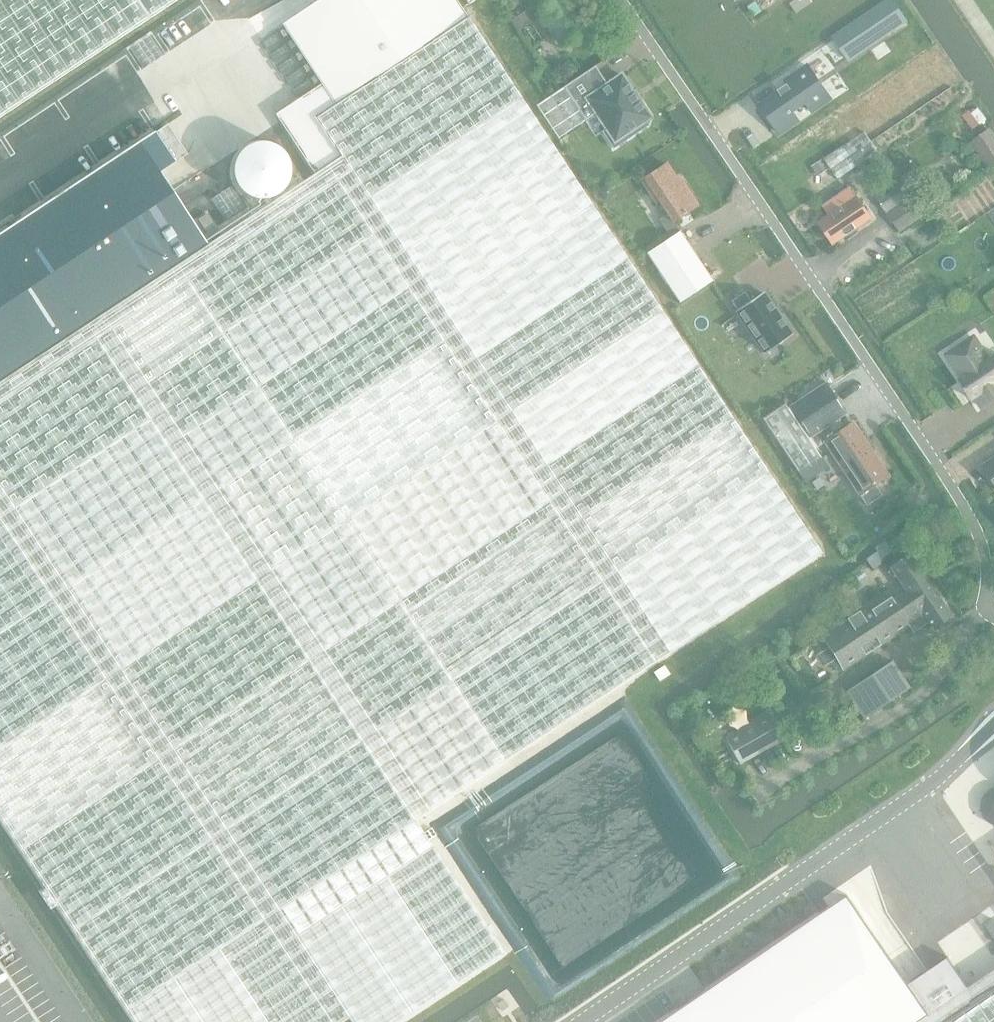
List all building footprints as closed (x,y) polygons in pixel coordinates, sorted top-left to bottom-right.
[(176,0),(0,0),(0,117),(176,0)] [(272,115),(312,176),(341,156),(315,116),(459,21),(466,16),(456,0),(315,0),(280,23),(320,83),(272,115)] [(503,3),(508,11),(519,2),(518,0),(506,0),(503,3)] [(833,36),(849,60),(906,22),(891,0),(888,0),(833,36)] [(518,30),(534,19),(527,9),(511,20),(518,30)] [(135,1021),(399,1021),(502,953),(414,820),(820,552),(466,16),(459,21),(315,116),(341,156),(312,176),(208,245),(0,382),(0,817),(135,1021)] [(594,66),(563,87),(585,120),(595,113),(606,129),(602,132),(613,148),(647,125),(644,121),(649,118),(638,100),(639,99),(634,92),(633,93),(621,75),(602,87),(599,82),(603,79),(594,66)] [(830,97),(808,66),(785,82),(787,85),(779,91),(780,93),(761,106),(779,133),(798,120),(792,111),(806,102),(811,110),(830,97)] [(558,138),(585,120),(563,87),(536,105),(558,138)] [(991,128),(971,142),(988,166),(993,161),(993,132),(991,128)] [(845,145),(824,159),(838,180),(859,166),(879,152),(865,132),(845,145)] [(139,141),(0,233),(0,382),(208,245),(171,190),(157,169),(139,141)] [(821,160),(811,166),(818,176),(828,169),(821,160)] [(666,163),(641,180),(655,202),(659,200),(668,214),(658,220),(669,237),(647,252),(680,303),(711,282),(672,222),(698,205),(683,182),(680,184),(678,181),(666,163)] [(923,216),(917,207),(899,180),(875,196),(894,222),(900,231),(923,216)] [(608,184),(598,191),(605,202),(616,195),(608,184)] [(828,214),(818,221),(833,243),(844,236),(846,239),(857,232),(855,228),(872,217),(869,213),(857,195),(856,196),(851,189),(850,186),(846,189),(822,205),(828,214)] [(218,228),(207,211),(199,216),(210,233),(218,228)] [(730,300),(736,309),(735,310),(764,353),(791,335),(762,292),(750,300),(744,291),(730,300)] [(948,355),(964,377),(959,380),(972,399),(976,396),(980,402),(984,408),(993,401),(993,354),(987,359),(973,338),(948,355)] [(823,441),(843,428),(837,418),(846,413),(826,383),(787,408),(794,419),(796,418),(809,437),(809,436),(817,447),(824,443),(823,441)] [(762,418),(798,472),(819,457),(783,403),(762,418)] [(852,422),(843,428),(823,441),(824,443),(858,494),(859,494),(866,505),(880,495),(873,484),(888,474),(852,422)] [(984,465),(986,469),(984,473),(989,482),(993,482),(993,458),(984,465)] [(884,541),(873,549),(875,552),(864,560),(870,570),(881,562),(879,559),(891,551),(884,541)] [(933,628),(951,616),(911,553),(891,566),(907,590),(894,599),(890,591),(823,635),(844,668),(909,626),(913,631),(919,633),(925,629),(925,624),(929,622),(933,628)] [(866,717),(910,689),(891,661),(848,690),(866,717)] [(746,765),(789,741),(775,715),(732,739),(746,765)] [(660,1021),(942,1021),(993,987),(993,967),(969,985),(947,955),(908,986),(849,893),(660,1021)] [(942,1021),(993,1021),(993,987),(942,1021)]
